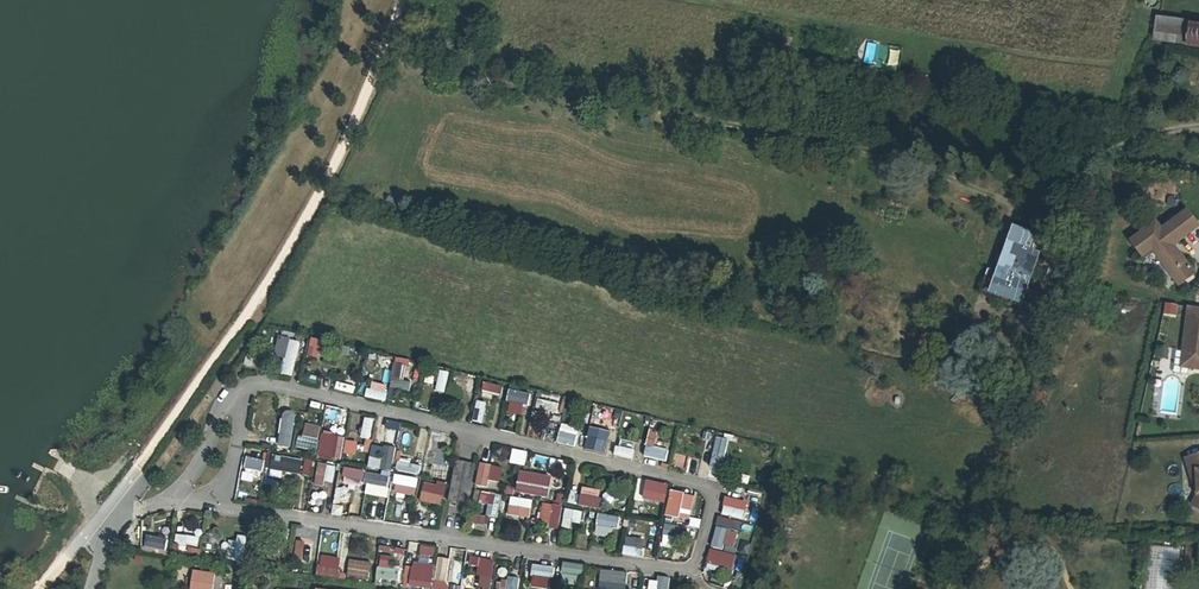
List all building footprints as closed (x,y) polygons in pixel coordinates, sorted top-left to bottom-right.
[(1188,45),(1192,21),(1158,16),(1155,40),(1188,45)] [(1192,21),(1188,45),(1198,46),(1198,22),(1192,21)] [(951,81),(954,65),(940,62),(937,79),(951,81)] [(1152,250),(1171,274),(1186,263),(1173,245),(1198,226),(1187,211),(1162,230),(1156,223),(1131,241),(1143,257),(1152,250)] [(1014,228),(1009,244),(1030,251),(1035,235),(1014,228)] [(1039,254),(1030,251),(1009,244),(991,292),(1021,303),(1039,254)] [(1186,263),(1171,274),(1179,285),(1194,273),(1186,263)] [(1173,314),(1174,307),(1166,305),(1165,313),(1173,314)] [(1190,307),(1185,348),(1192,349),(1189,368),(1196,368),(1198,369),(1198,308),(1190,307)] [(312,339),(308,357),(318,359),(322,341),(312,339)] [(300,360),(303,348),(282,344),(279,356),(300,360)] [(340,346),(339,353),(347,355),(349,348),(340,346)] [(1183,367),(1189,368),(1192,349),(1185,348),(1185,352),(1183,367)] [(1173,373),(1183,367),(1185,352),(1176,351),(1173,373)] [(388,368),(391,357),(380,354),(377,365),(388,368)] [(403,366),(395,365),(392,381),(400,383),(401,381),(403,366)] [(1183,367),(1173,373),(1195,376),(1196,368),(1189,368),(1183,367)] [(435,391),(444,393),(449,373),(440,371),(435,391)] [(475,393),(477,380),(470,379),(468,391),(475,393)] [(339,381),(337,389),(356,394),(358,386),(339,381)] [(400,383),(392,381),(391,388),(409,391),(411,383),(401,381),(400,383)] [(372,383),(371,390),(385,393),(387,386),(372,383)] [(503,387),(484,383),(482,393),(500,397),(503,387)] [(387,394),(385,393),(371,390),(367,389),(365,398),(385,402),(387,394)] [(529,395),(511,391),(509,399),(527,404),(529,395)] [(558,402),(538,398),(536,407),(556,411),(558,402)] [(478,402),(478,423),(489,423),(489,402),(478,402)] [(253,429),(268,427),(266,410),(251,412),(253,429)] [(598,425),(617,430),(621,414),(602,410),(598,425)] [(280,442),(291,444),(297,415),(286,413),(280,442)] [(365,419),(361,438),(369,440),(373,420),(365,419)] [(560,444),(578,448),(582,428),(564,424),(560,444)] [(386,448),(395,450),(399,430),(390,428),(386,448)] [(300,441),(302,441),(316,444),(317,444),(319,437),(302,433),(300,441)] [(324,433),(322,457),(344,459),(346,435),(324,433)] [(414,453),(414,433),(406,433),(406,453),(414,453)] [(717,438),(710,467),(721,470),(728,441),(717,438)] [(316,444),(302,441),(301,447),(315,450),(316,444)] [(501,466),(482,464),(479,487),(505,490),(509,461),(524,463),(525,458),(512,456),(514,448),(504,447),(501,466)] [(616,447),(614,455),(633,459),(635,450),(616,447)] [(668,453),(646,448),(644,457),(666,462),(668,453)] [(247,474),(265,477),(262,495),(282,499),(286,475),(272,472),(275,454),(265,452),(264,461),(250,459),(247,474)] [(372,468),(380,468),(381,453),(373,453),(372,468)] [(1190,458),(1195,472),(1197,472),(1198,493),(1197,495),(1192,505),(1198,509),(1198,455),(1190,458)] [(1195,472),(1190,458),(1185,459),(1197,495),(1198,493),(1197,472),(1195,472)] [(382,461),(381,470),(395,472),(397,463),(382,461)] [(422,467),(399,463),(398,471),(421,476),(422,467)] [(466,505),(474,466),(457,463),(450,502),(466,505)] [(327,466),(318,464),(314,486),(323,488),(327,466)] [(752,467),(749,479),(757,480),(759,468),(752,467)] [(344,468),(343,477),(363,480),(365,471),(344,468)] [(433,471),(432,478),(449,481),(450,474),(433,471)] [(370,473),(368,484),(391,488),(393,477),(370,473)] [(418,479),(395,475),(393,485),(416,489),(418,479)] [(664,504),(668,485),(646,481),(643,499),(664,504)] [(516,492),(535,496),(548,499),(550,490),(537,487),(517,483),(516,492)] [(445,488),(424,484),(422,493),(443,497),(445,488)] [(578,506),(597,510),(601,511),(603,499),(599,498),(580,495),(578,506)] [(533,501),(511,497),(510,505),(531,509),(533,501)] [(681,500),(669,497),(665,520),(676,522),(681,500)] [(348,513),(350,503),(339,500),(337,511),(348,513)] [(553,506),(543,504),(539,525),(550,527),(553,506)] [(724,507),(722,515),(739,519),(741,510),(724,507)] [(394,509),(391,520),(400,522),(403,510),(394,509)] [(565,509),(563,518),(584,522),(586,513),(565,509)] [(620,518),(598,514),(597,526),(618,529),(620,518)] [(474,525),(488,528),(490,518),(477,515),(474,525)] [(687,529),(665,525),(663,536),(685,540),(687,529)] [(717,527),(711,547),(722,550),(728,530),(717,527)] [(176,535),(175,543),(198,545),(199,538),(176,535)] [(147,536),(145,548),(165,552),(167,540),(147,536)] [(249,539),(231,537),(229,561),(247,562),(249,539)] [(628,538),(626,554),(642,556),(644,539),(628,538)] [(294,561),(301,562),(302,562),(305,543),(304,543),(296,541),(294,561)] [(302,562),(301,562),(301,563),(310,564),(313,543),(304,542),(304,543),(305,543),(302,562)] [(421,557),(436,558),(437,546),(422,545),(421,557)] [(710,560),(711,560),(728,564),(732,565),(734,556),(712,551),(710,560)] [(338,571),(338,569),(340,559),(321,556),(320,566),(319,568),(338,571)] [(482,568),(480,587),(494,588),(498,560),(473,557),(472,567),(482,568)] [(447,559),(438,558),(435,579),(445,580),(447,559)] [(350,560),(348,569),(369,573),(371,563),(350,560)] [(728,564),(711,560),(710,568),(726,571),(728,564)] [(379,571),(400,574),(401,568),(391,567),(391,564),(380,562),(379,571)] [(582,577),(584,566),(563,563),(561,574),(562,574),(581,577),(582,577)] [(319,568),(320,566),(318,565),(316,575),(339,579),(341,569),(338,569),(338,571),(319,568)] [(553,580),(555,568),(533,565),(531,577),(532,577),(551,580),(553,580)] [(368,581),(369,573),(348,569),(347,578),(368,581)] [(600,581),(603,582),(612,583),(623,584),(626,584),(627,573),(614,572),(601,570),(600,581)] [(215,576),(215,574),(193,571),(191,588),(213,588),(215,576)] [(399,583),(400,574),(379,571),(378,581),(399,583)] [(581,577),(562,574),(561,583),(580,586),(581,577)] [(411,575),(410,586),(428,588),(431,588),(432,578),(411,575)] [(213,588),(224,588),(225,578),(215,576),(213,588)] [(650,587),(663,588),(670,588),(671,579),(650,576),(649,587),(650,587)] [(551,580),(532,577),(531,585),(550,588),(551,580)] [(508,581),(507,588),(518,588),(519,579),(508,578),(508,581)] [(731,588),(738,588),(740,583),(733,581),(731,588)]
